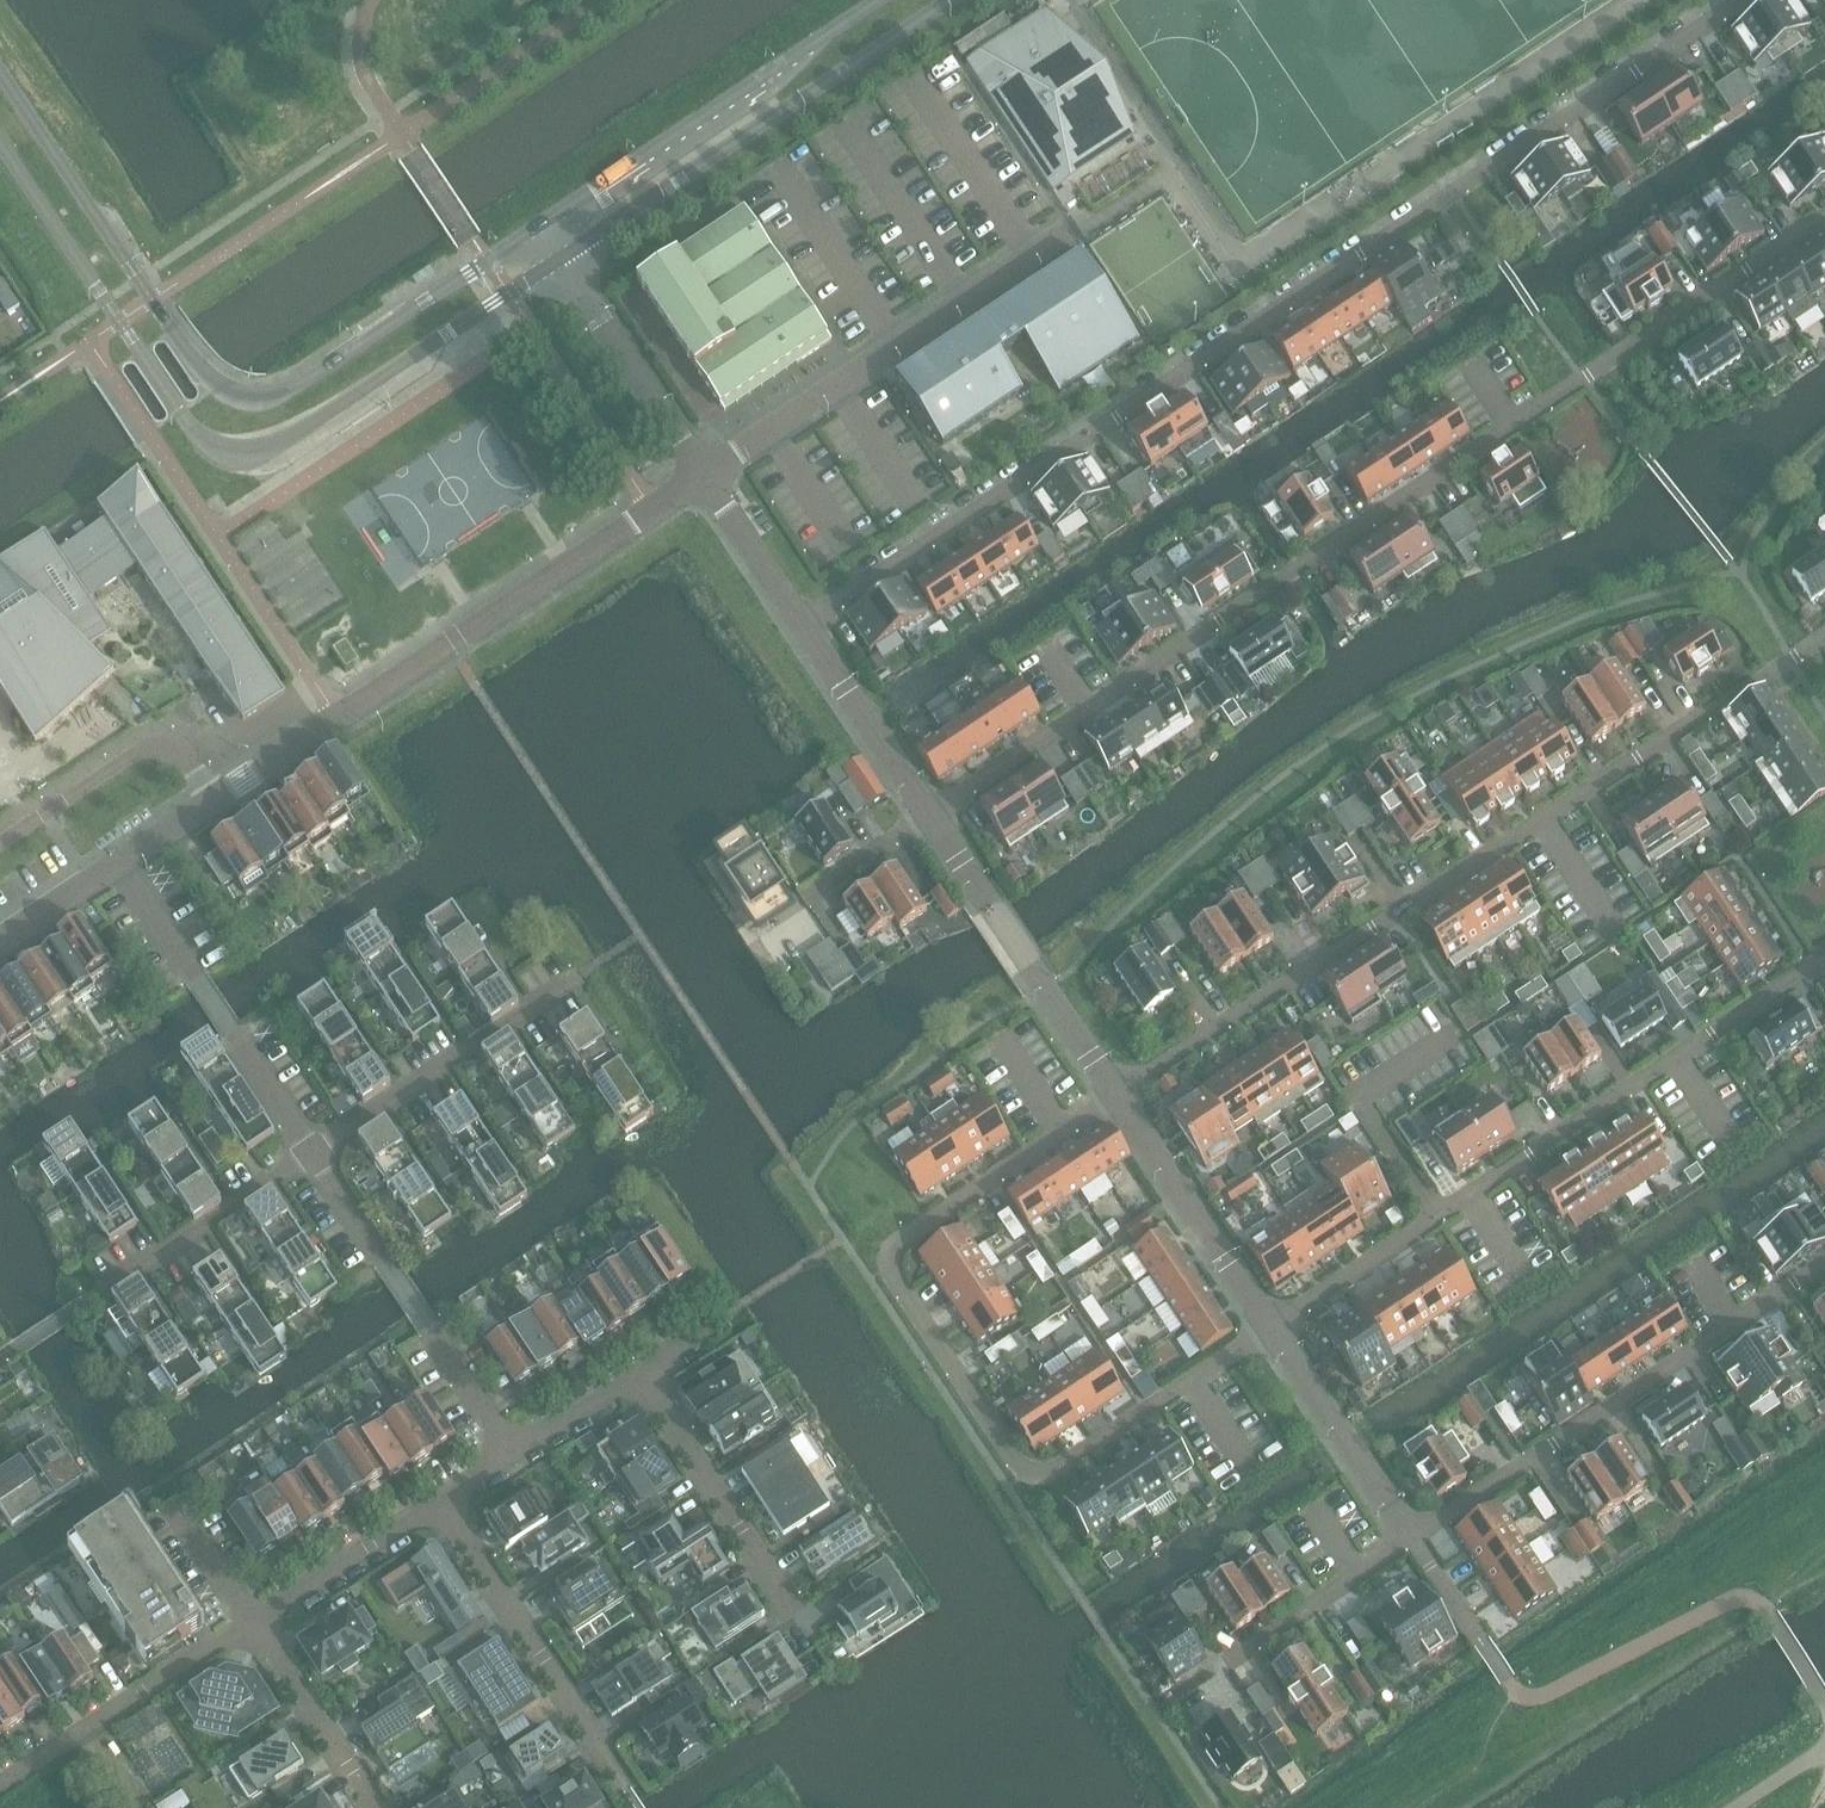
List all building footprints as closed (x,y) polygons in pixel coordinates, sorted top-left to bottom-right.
[(1793,0),(1778,0),(1760,12),(1788,54),(1803,44),(1797,36),(1811,27),(1793,0)] [(1788,54),(1760,12),(1731,31),(1754,65),(1767,56),(1773,65),(1788,54)] [(1013,33),(967,64),(1051,189),(1120,144),(1103,70),(1043,14),(1013,33)] [(1009,23),(1004,15),(992,23),(999,34),(1011,26),(1009,23)] [(999,34),(992,23),(980,31),(987,42),(999,34)] [(963,58),(987,42),(980,31),(956,47),(963,58)] [(1701,106),(1677,70),(1647,90),(1672,126),(1701,106)] [(1751,88),(1740,71),(1727,79),(1743,104),(1756,96),(1751,88)] [(1743,104),(1727,79),(1714,88),(1730,113),(1743,104)] [(1672,126),(1647,90),(1618,109),(1642,146),(1672,126)] [(1824,136),(1811,145),(1806,137),(1790,147),(1819,189),(1824,185),(1824,137),(1824,136)] [(1590,175),(1568,141),(1539,160),(1562,194),(1590,175)] [(1819,189),(1790,147),(1790,148),(1795,156),(1767,174),(1790,208),(1819,189)] [(1637,175),(1620,151),(1608,159),(1624,184),(1637,175)] [(1624,184),(1608,159),(1595,167),(1611,192),(1624,184)] [(1562,194),(1539,160),(1511,179),(1533,212),(1562,194)] [(1758,175),(1751,165),(1738,173),(1745,184),(1758,175)] [(1745,184),(1738,173),(1725,181),(1733,192),(1745,184)] [(1764,234),(1741,200),(1713,219),(1736,253),(1764,234)] [(832,341),(745,210),(677,255),(677,254),(637,281),(695,369),(696,368),(721,406),(793,358),(797,365),(832,341)] [(1681,227),(1674,216),(1661,225),(1668,236),(1681,227)] [(1736,253),(1713,219),(1684,238),(1707,272),(1736,253)] [(1678,249),(1668,236),(1661,225),(1649,233),(1665,258),(1678,249)] [(1812,245),(1824,265),(1824,236),(1812,245)] [(1421,270),(1401,241),(1401,242),(1368,264),(1387,293),(1421,270)] [(1454,241),(1442,249),(1449,260),(1462,252),(1454,241)] [(1812,245),(1787,261),(1811,298),(1824,289),(1824,265),(1812,245)] [(1436,269),(1449,260),(1442,249),(1429,258),(1436,269)] [(1023,393),(1000,358),(1024,341),(1060,394),(1140,341),(1081,252),(896,375),(943,446),(1023,393)] [(1660,298),(1672,290),(1653,261),(1602,295),(1621,324),(1646,307),(1648,311),(1662,302),(1660,298)] [(1811,298),(1787,261),(1762,278),(1786,314),(1793,324),(1818,307),(1811,298)] [(1387,293),(1368,264),(1367,263),(1367,264),(1372,272),(1348,288),(1370,321),(1394,305),(1405,322),(1406,321),(1405,321),(1387,293)] [(1440,299),(1421,270),(1387,293),(1405,321),(1439,299),(1440,299)] [(1786,314),(1762,278),(1736,295),(1761,332),(1786,314)] [(3,280),(0,282),(0,302),(8,314),(20,306),(3,280)] [(1370,321),(1348,288),(1323,305),(1345,338),(1370,321)] [(1345,338),(1323,305),(1298,322),(1320,355),(1345,338)] [(1320,355),(1298,322),(1272,339),(1294,372),(1320,355)] [(1697,388),(1740,359),(1721,330),(1678,359),(1697,388)] [(1775,367),(1768,357),(1758,342),(1745,351),(1762,376),(1773,368),(1775,367)] [(1290,376),(1268,344),(1268,343),(1239,362),(1262,396),(1290,376)] [(1775,367),(1787,359),(1780,348),(1768,357),(1775,367)] [(1262,396),(1239,362),(1210,381),(1210,382),(1211,382),(1233,415),(1232,416),(1233,416),(1245,407),(1252,417),(1268,407),(1262,396)] [(1309,395),(1301,384),(1288,392),(1296,403),(1309,395)] [(1216,443),(1184,396),(1164,409),(1162,406),(1153,412),(1179,450),(1187,462),(1216,443)] [(1469,436),(1447,404),(1422,421),(1443,454),(1469,436)] [(1179,450),(1153,412),(1146,416),(1148,420),(1128,433),(1151,468),(1179,450)] [(1229,447),(1241,439),(1234,428),(1225,414),(1212,422),(1229,447)] [(1247,419),(1234,428),(1241,439),(1254,430),(1247,419)] [(1443,454),(1422,421),(1396,437),(1418,470),(1443,454)] [(1418,470),(1396,437),(1371,454),(1393,487),(1418,470)] [(1344,471),(1328,446),(1315,455),(1332,479),(1344,471)] [(957,465),(948,452),(939,458),(948,472),(957,465)] [(1547,493),(1519,452),(1507,460),(1504,457),(1490,466),(1493,469),(1480,478),(1499,507),(1512,499),(1520,511),(1547,493)] [(1393,487),(1371,454),(1346,471),(1367,504),(1393,487)] [(1110,491),(1088,457),(1058,477),(1086,519),(1102,508),(1097,500),(1110,491)] [(1142,470),(1129,478),(1146,503),(1158,494),(1142,470)] [(36,743),(115,673),(88,649),(112,632),(89,598),(137,566),(243,726),(286,697),(279,688),(139,476),(98,507),(108,522),(60,553),(45,531),(0,561),(0,690),(36,743)] [(1086,519),(1058,477),(1031,495),(1064,546),(1092,527),(1086,519)] [(1133,511),(1146,503),(1129,478),(1117,487),(1133,511)] [(1333,519),(1325,506),(1328,504),(1319,490),(1315,492),(1307,479),(1278,499),(1304,538),(1333,519)] [(1464,507),(1451,515),(1468,539),(1481,531),(1464,507)] [(1455,548),(1468,539),(1451,515),(1439,523),(1455,548)] [(1039,549),(1017,516),(991,533),(1013,566),(1039,549)] [(1438,563),(1409,519),(1378,539),(1402,576),(1408,583),(1438,563)] [(1065,557),(1048,532),(1036,540),(1052,565),(1065,557)] [(1013,566),(991,533),(966,550),(988,583),(1013,566)] [(1402,576),(1378,539),(1350,558),(1374,595),(1402,576)] [(1209,608),(1260,574),(1259,573),(1242,548),(1243,548),(1241,546),(1190,580),(1191,581),(1180,588),(1190,602),(1200,595),(1209,608)] [(988,583),(966,550),(941,566),(963,599),(988,583)] [(1792,574),(1811,603),(1824,594),(1824,552),(1792,574)] [(1173,585),(1156,561),(1144,569),(1151,580),(1160,594),(1173,585)] [(963,599),(941,566),(915,584),(937,616),(963,599)] [(1138,588),(1151,580),(1144,569),(1131,577),(1138,588)] [(927,612),(905,579),(905,578),(876,597),(899,632),(928,612),(927,612)] [(1358,612),(1342,588),(1329,596),(1345,621),(1358,612)] [(1176,627),(1153,594),(1154,593),(1126,612),(1148,646),(1176,627)] [(899,632),(876,597),(847,617),(848,617),(870,650),(870,651),(899,632)] [(1148,646),(1126,612),(1120,604),(1102,616),(1107,624),(1096,632),(1119,665),(1118,666),(1148,646)] [(1096,617),(1088,606),(1075,614),(1083,625),(1096,617)] [(1714,620),(1663,655),(1682,684),(1695,675),(1697,679),(1711,669),(1709,666),(1734,649),(1714,620)] [(949,634),(941,623),(928,632),(936,643),(949,634)] [(1237,663),(1223,672),(1241,699),(1256,689),(1250,680),(1292,652),(1273,623),(1230,652),(1237,663)] [(1634,627),(1622,635),(1638,660),(1651,652),(1634,627)] [(1638,660),(1622,635),(1609,644),(1625,669),(1638,660)] [(884,668),(877,657),(865,665),(872,676),(884,668)] [(1645,709),(1615,664),(1588,682),(1618,727),(1645,709)] [(1549,692),(1533,668),(1520,676),(1537,701),(1549,692)] [(1217,677),(1204,685),(1221,710),(1233,701),(1217,677)] [(1040,714),(1018,681),(992,699),(1014,731),(1040,714)] [(1618,727),(1588,682),(1561,700),(1592,745),(1618,727)] [(1192,727),(1163,684),(1136,702),(1165,745),(1192,727)] [(1204,685),(1191,694),(1208,718),(1221,710),(1204,685)] [(1488,685),(1475,694),(1487,710),(1499,702),(1488,685)] [(1739,743),(1783,714),(1766,688),(1722,717),(1739,743)] [(1014,731),(992,699),(967,715),(989,748),(1014,731)] [(1165,745),(1136,702),(1111,718),(1135,755),(1140,762),(1165,745)] [(1447,705),(1437,712),(1446,725),(1456,718),(1447,705)] [(1575,759),(1551,722),(1547,725),(1539,713),(1517,728),(1552,780),(1565,771),(1562,767),(1575,759)] [(1756,768),(1800,739),(1783,714),(1739,743),(1740,744),(1747,739),(1763,762),(1756,767),(1756,768)] [(989,748),(967,715),(942,732),(964,765),(989,748)] [(1433,715),(1424,720),(1431,730),(1439,724),(1433,715)] [(1135,755),(1111,718),(1086,735),(1110,771),(1135,755)] [(1552,780),(1517,728),(1492,744),(1527,796),(1540,788),(1537,784),(1549,777),(1551,780),(1552,780)] [(964,765),(942,732),(916,749),(938,782),(964,765)] [(1773,793),(1816,764),(1800,739),(1756,768),(1773,793)] [(1527,796),(1492,744),(1467,761),(1501,813),(1515,804),(1512,801),(1524,793),(1526,797),(1527,796)] [(375,805),(337,748),(315,762),(317,766),(349,812),(367,800),(371,807),(375,805)] [(1708,764),(1700,751),(1689,758),(1697,771),(1708,764)] [(1413,786),(1410,782),(1420,776),(1406,755),(1397,761),(1395,759),(1365,779),(1383,806),(1398,796),(1407,810),(1422,800),(1425,798),(1416,784),(1413,786)] [(887,796),(861,759),(843,770),(851,782),(868,806),(869,808),(887,796)] [(1501,813),(1467,761),(1441,778),(1449,790),(1465,815),(1473,827),(1476,830),(1490,821),(1487,817),(1499,810),(1501,814),(1501,813)] [(1086,764),(1073,772),(1089,797),(1102,789),(1086,764)] [(1717,777),(1708,764),(1697,771),(1706,784),(1717,777)] [(1824,796),(1824,777),(1816,764),(1773,793),(1790,819),(1824,796)] [(349,812),(317,766),(296,780),(301,787),(329,830),(347,819),(352,826),(356,823),(349,812)] [(1069,810),(1040,766),(1010,786),(1040,830),(1069,810)] [(1073,772),(1060,781),(1077,805),(1089,797),(1073,772)] [(868,806),(851,782),(838,790),(855,815),(868,806)] [(1710,828),(1680,784),(1651,804),(1680,848),(1710,828)] [(1040,830),(1010,786),(981,806),(1010,850),(1040,830)] [(339,845),(329,830),(301,787),(279,802),(313,852),(330,840),(335,847),(339,845)] [(1465,815),(1449,790),(1436,799),(1452,824),(1465,815)] [(1728,818),(1714,796),(1712,793),(1699,801),(1716,826),(1728,818)] [(1357,796),(1344,804),(1361,829),(1374,820),(1357,796)] [(1440,827),(1422,800),(1407,810),(1398,796),(1383,806),(1380,808),(1390,822),(1392,820),(1410,846),(1440,827)] [(1748,810),(1739,797),(1728,804),(1737,817),(1748,810)] [(313,852),(279,802),(277,798),(255,812),(289,862),(306,851),(311,858),(315,855),(313,852)] [(853,848),(842,831),(843,831),(835,820),(824,804),(795,823),(824,867),(853,848)] [(1361,829),(1344,804),(1332,813),(1348,837),(1361,829)] [(1680,848),(1651,804),(1621,824),(1651,868),(1680,848)] [(1757,822),(1748,810),(1737,817),(1746,830),(1757,822)] [(289,862),(255,812),(234,826),(268,877),(285,865),(290,872),(294,870),(289,862)] [(268,877),(234,826),(211,841),(218,851),(204,860),(222,887),(235,878),(240,885),(259,873),(263,879),(268,877)] [(1370,888),(1356,867),(1357,866),(1346,850),(1345,851),(1335,835),(1309,852),(1340,899),(1347,894),(1351,900),(1370,888)] [(751,840),(721,859),(759,916),(789,897),(751,840)] [(1340,899),(1309,852),(1304,845),(1276,863),(1292,887),(1291,887),(1302,903),(1302,902),(1312,917),(1340,899)] [(1646,872),(1629,848),(1617,856),(1633,881),(1646,872)] [(1263,858),(1251,866),(1267,891),(1280,883),(1263,858)] [(1541,912),(1507,861),(1485,875),(1519,927),(1541,912)] [(1025,878),(1017,865),(1004,874),(1013,886),(1025,878)] [(927,912),(896,866),(870,884),(895,922),(900,929),(927,912)] [(1267,891),(1251,866),(1238,875),(1254,900),(1267,891)] [(1689,928),(1697,923),(1740,894),(1725,871),(1674,905),(1689,928)] [(1519,927),(1485,875),(1463,890),(1498,941),(1519,927)] [(895,922),(870,884),(843,902),(868,940),(895,922)] [(1655,884),(1641,892),(1651,908),(1665,899),(1655,884)] [(961,910),(944,886),(932,894),(948,919),(961,910)] [(1498,941),(1463,890),(1442,904),(1476,956),(1498,941)] [(1711,944),(1754,915),(1740,894),(1697,923),(1711,944)] [(1273,941),(1243,895),(1216,913),(1247,958),(1273,941)] [(1476,956),(1442,904),(1420,919),(1454,970),(1476,956)] [(485,957),(470,934),(453,907),(435,919),(425,925),(459,975),(485,957)] [(1247,958),(1216,913),(1189,931),(1220,976),(1247,958)] [(1170,915),(1158,923),(1174,948),(1187,939),(1170,915)] [(1725,966),(1769,937),(1754,915),(1711,944),(1725,966)] [(118,976),(80,919),(58,934),(62,941),(91,984),(109,972),(114,979),(118,976)] [(1174,948),(1158,923),(1145,932),(1161,956),(1174,948)] [(407,974),(390,949),(375,925),(347,943),(380,993),(407,974)] [(1662,945),(1654,932),(1643,939),(1651,952),(1662,945)] [(1739,987),(1783,958),(1769,937),(1725,966),(1739,987)] [(91,984),(62,941),(41,955),(74,1005),(92,994),(96,1001),(100,998),(91,984)] [(1406,978),(1382,941),(1353,961),(1377,997),(1406,978)] [(868,968),(852,944),(839,952),(845,961),(855,977),(868,968)] [(1671,958),(1662,945),(1651,952),(1660,965),(1671,958)] [(1582,957),(1575,946),(1562,955),(1569,966),(1582,957)] [(1173,994),(1145,951),(1116,970),(1145,1013),(1173,994)] [(74,1005),(41,955),(19,969),(53,1020),(70,1008),(75,1015),(79,1012),(74,1005)] [(519,1006),(503,982),(486,956),(485,957),(459,975),(491,1024),(519,1006)] [(845,961),(821,977),(831,993),(855,977),(845,961)] [(1382,1005),(1377,997),(1353,961),(1323,981),(1352,1025),(1382,1005)] [(53,1020),(19,969),(0,982),(0,987),(31,1034),(49,1022),(54,1029),(58,1027),(53,1020)] [(441,1024),(426,1003),(407,974),(380,993),(413,1043),(441,1024)] [(1581,974),(1570,981),(1576,990),(1583,1000),(1594,993),(1581,974)] [(1685,1022),(1654,974),(1641,982),(1647,991),(1645,992),(1645,991),(1602,1020),(1621,1048),(1664,1020),(1665,1019),(1673,1030),(1685,1022)] [(1583,1000),(1576,990),(1570,981),(1567,976),(1555,984),(1554,985),(1571,1009),(1584,1001),(1583,1000)] [(1548,989),(1541,978),(1528,987),(1535,998),(1548,989)] [(1685,992),(1676,979),(1665,986),(1673,999),(1685,992)] [(1440,992),(1435,984),(1422,992),(1428,1000),(1440,992)] [(0,987),(0,1033),(12,1052),(30,1040),(34,1047),(39,1044),(31,1034),(0,987)] [(358,1036),(342,1013),(325,987),(307,999),(307,998),(297,1005),(331,1055),(358,1036)] [(1535,998),(1528,987),(1515,995),(1522,1007),(1526,1004),(1535,998)] [(1693,1005),(1685,992),(1673,999),(1682,1012),(1693,1005)] [(1509,1005),(1502,994),(1489,1003),(1497,1014),(1509,1005)] [(1480,1025),(1463,1000),(1451,1009),(1467,1033),(1480,1025)] [(1766,1068),(1822,1031),(1803,1002),(1781,1017),(1780,1017),(1769,1024),(1769,1025),(1747,1039),(1766,1068)] [(1601,1058),(1576,1020),(1573,1022),(1567,1012),(1542,1028),(1574,1076),(1601,1058)] [(620,1065),(607,1045),(587,1016),(559,1034),(592,1084),(620,1065)] [(464,1019),(456,1024),(467,1040),(475,1034),(464,1019)] [(1514,1047),(1498,1022),(1485,1031),(1502,1055),(1514,1047)] [(1574,1076),(1542,1028),(1524,1041),(1530,1051),(1522,1056),(1547,1094),(1574,1076)] [(1324,1082),(1290,1031),(1267,1046),(1301,1098),(1324,1082)] [(1502,1055),(1485,1031),(1473,1039),(1488,1062),(1489,1064),(1502,1055)] [(12,1052),(0,1033),(0,1060),(8,1054),(13,1061),(17,1059),(12,1052)] [(541,1083),(525,1058),(509,1034),(481,1052),(514,1101),(541,1083)] [(242,1084),(216,1045),(209,1035),(181,1054),(214,1103),(242,1084)] [(391,1086),(375,1062),(358,1036),(331,1055),(364,1104),(391,1086)] [(1335,1062),(1319,1037),(1306,1046),(1322,1070),(1335,1062)] [(1301,1098),(1267,1046),(1245,1061),(1280,1112),(1301,1098)] [(1280,1112),(1245,1061),(1224,1075),(1253,1118),(1258,1126),(1280,1112)] [(653,1115),(642,1098),(620,1065),(592,1084),(625,1133),(653,1115)] [(955,1084),(947,1071),(936,1078),(945,1091),(955,1084)] [(1253,1118),(1224,1075),(1202,1089),(1201,1089),(1202,1090),(1221,1118),(1240,1147),(1231,1133),(1253,1118)] [(1178,1086),(1171,1076),(1158,1084),(1165,1095),(1178,1086)] [(945,1091),(936,1078),(926,1085),(934,1098),(945,1091)] [(574,1133),(558,1108),(542,1084),(541,1083),(514,1101),(547,1152),(574,1133)] [(580,1092),(573,1083),(563,1090),(569,1099),(580,1092)] [(275,1134),(242,1084),(214,1103),(247,1153),(275,1134)] [(1221,1118),(1202,1090),(1168,1112),(1168,1111),(1168,1112),(1187,1141),(1221,1118)] [(1009,1139),(980,1096),(959,1110),(958,1110),(987,1154),(1009,1139)] [(1517,1135),(1492,1098),(1462,1117),(1487,1155),(1517,1135)] [(494,1149),(481,1128),(462,1099),(434,1118),(467,1167),(494,1149)] [(913,1112),(904,1100),(894,1107),(902,1119),(913,1112)] [(987,1154),(958,1110),(959,1110),(953,1102),(930,1117),(936,1125),(965,1168),(987,1154)] [(188,1154),(173,1131),(156,1105),(138,1116),(128,1123),(162,1173),(189,1155),(189,1154),(188,1154)] [(902,1119),(894,1107),(883,1114),(891,1127),(902,1119)] [(1334,1118),(1326,1107),(1313,1116),(1321,1127),(1334,1118)] [(190,1119),(183,1109),(178,1112),(185,1123),(190,1119)] [(510,1123),(501,1110),(492,1116),(500,1129),(510,1123)] [(1359,1126),(1352,1115),(1339,1124),(1346,1135),(1359,1126)] [(1321,1127),(1313,1116),(1301,1124),(1308,1135),(1321,1127)] [(1423,1141),(1407,1116),(1394,1125),(1411,1149),(1423,1141)] [(1665,1152),(1653,1133),(1641,1116),(1628,1124),(1626,1121),(1613,1129),(1647,1182),(1669,1167),(1661,1155),(1665,1152)] [(1487,1155),(1462,1117),(1454,1123),(1451,1119),(1434,1130),(1436,1134),(1432,1137),(1433,1138),(1434,1138),(1458,1173),(1456,1173),(1457,1175),(1487,1155)] [(1240,1147),(1221,1118),(1187,1141),(1206,1170),(1207,1169),(1206,1169),(1240,1147)] [(419,1171),(402,1146),(386,1121),(358,1139),(392,1189),(418,1171),(419,1171)] [(936,1125),(915,1139),(944,1182),(965,1168),(936,1125)] [(1131,1158),(1109,1125),(1083,1142),(1105,1175),(1131,1158)] [(104,1176),(87,1149),(71,1126),(44,1145),(77,1194),(104,1176)] [(1647,1182),(1613,1129),(1612,1130),(1614,1133),(1603,1141),(1601,1137),(1588,1146),(1622,1198),(1647,1182)] [(1291,1146),(1283,1135),(1270,1144),(1278,1155),(1291,1146)] [(944,1182),(915,1139),(893,1154),(922,1197),(944,1182)] [(352,1158),(362,1152),(355,1142),(354,1142),(350,1146),(346,1152),(344,1159),(343,1163),(352,1164),(352,1158)] [(1105,1175),(1083,1142),(1058,1159),(1080,1192),(1105,1175)] [(1373,1171),(1354,1143),(1353,1143),(1354,1143),(1320,1166),(1320,1165),(1334,1187),(1339,1194),(1373,1171)] [(1278,1155),(1270,1144),(1258,1153),(1265,1164),(1278,1155)] [(1622,1198),(1588,1146),(1587,1146),(1589,1150),(1578,1157),(1576,1154),(1563,1163),(1597,1215),(1622,1198)] [(528,1198),(508,1169),(494,1149),(467,1167),(500,1217),(528,1198)] [(1304,1163),(1297,1152),(1284,1160),(1291,1171),(1304,1163)] [(1239,1158),(1236,1175),(1240,1181),(1250,1174),(1256,1170),(1245,1154),(1239,1158)] [(222,1204),(206,1179),(189,1155),(162,1173),(194,1222),(222,1204)] [(1080,1192),(1058,1159),(1033,1176),(1055,1209),(1080,1192)] [(1291,1171),(1284,1160),(1271,1169),(1278,1180),(1291,1171)] [(1597,1215),(1563,1163),(1562,1163),(1564,1167),(1539,1183),(1563,1220),(1567,1217),(1575,1229),(1597,1215)] [(1821,1163),(1808,1171),(1824,1196),(1824,1195),(1824,1169),(1821,1163)] [(1704,1176),(1697,1165),(1684,1174),(1691,1185),(1704,1176)] [(451,1220),(434,1195),(418,1171),(392,1189),(424,1239),(434,1232),(451,1220)] [(1392,1201),(1373,1171),(1339,1194),(1358,1223),(1392,1200),(1392,1201)] [(1257,1186),(1250,1174),(1240,1181),(1238,1183),(1245,1194),(1257,1186)] [(137,1226),(123,1204),(104,1176),(77,1194),(103,1233),(89,1243),(95,1252),(109,1243),(110,1244),(137,1226)] [(1055,1209),(1033,1176),(1007,1193),(1029,1226),(1055,1209)] [(1226,1189),(1219,1178),(1206,1187),(1214,1198),(1226,1189)] [(1245,1194),(1238,1183),(1227,1190),(1224,1192),(1232,1203),(1245,1194)] [(1363,1231),(1358,1223),(1339,1194),(1334,1187),(1312,1202),(1341,1246),(1363,1231)] [(305,1240),(288,1216),(272,1191),(244,1210),(277,1259),(305,1240)] [(48,1194),(38,1202),(45,1213),(56,1206),(48,1194)] [(1341,1246),(1312,1202),(1307,1194),(1284,1209),(1289,1217),(1290,1216),(1319,1260),(1341,1246)] [(1784,1210),(1774,1194),(1766,1200),(1777,1215),(1784,1210)] [(1542,1197),(1531,1203),(1537,1214),(1548,1208),(1542,1197)] [(1775,1215),(1765,1200),(1756,1206),(1766,1221),(1775,1215)] [(1810,1205),(1782,1223),(1781,1224),(1804,1258),(1824,1244),(1824,1227),(1810,1205)] [(1405,1221),(1396,1208),(1385,1215),(1394,1228),(1405,1221)] [(1017,1222),(1009,1210),(998,1217),(1006,1230),(1017,1222)] [(1155,1227),(1146,1214),(1135,1221),(1144,1234),(1155,1227)] [(1804,1258),(1781,1224),(1782,1223),(1777,1215),(1761,1226),(1766,1234),(1753,1243),(1775,1277),(1804,1258)] [(1290,1216),(1289,1217),(1269,1231),(1298,1274),(1319,1260),(1290,1216)] [(1144,1234),(1135,1221),(1125,1228),(1133,1241),(1144,1234)] [(1026,1236),(1017,1222),(1006,1230),(1015,1243),(1026,1236)] [(1298,1274),(1269,1231),(1264,1223),(1242,1238),(1276,1289),(1298,1274)] [(691,1276),(658,1226),(640,1238),(635,1231),(631,1234),(636,1241),(635,1242),(669,1291),(691,1276)] [(934,1278),(978,1249),(963,1227),(919,1256),(934,1278)] [(1183,1256),(1166,1230),(1133,1252),(1150,1278),(1183,1256)] [(338,1290),(321,1265),(309,1248),(305,1240),(277,1259),(311,1309),(320,1303),(320,1302),(338,1290)] [(1103,1252),(1095,1241),(1082,1250),(1090,1261),(1103,1252)] [(669,1291),(635,1242),(618,1253),(613,1246),(609,1248),(614,1255),(613,1256),(648,1306),(669,1291)] [(1581,1258),(1574,1247),(1561,1255),(1568,1266),(1581,1258)] [(948,1299),(992,1270),(978,1249),(934,1278),(948,1299)] [(1090,1261),(1082,1250),(1070,1258),(1077,1269),(1090,1261)] [(1475,1294),(1446,1250),(1422,1266),(1451,1309),(1475,1294)] [(1045,1265),(1037,1253),(1026,1260),(1035,1272),(1045,1265)] [(648,1306),(613,1256),(597,1267),(592,1260),(588,1263),(595,1273),(626,1320),(648,1306)] [(1200,1281),(1183,1256),(1150,1278),(1167,1303),(1200,1281)] [(254,1308),(241,1288),(221,1259),(194,1277),(227,1327),(254,1308)] [(266,1280),(260,1271),(262,1269),(258,1264),(247,1271),(257,1287),(266,1280)] [(1054,1278),(1045,1265),(1035,1272),(1043,1286),(1054,1278)] [(1451,1309),(1422,1266),(1401,1280),(1429,1323),(1451,1309)] [(962,1321),(1006,1292),(992,1270),(948,1299),(962,1321)] [(626,1320),(595,1273),(578,1285),(573,1278),(569,1280),(574,1287),(607,1338),(628,1323),(626,1320)] [(1636,1277),(1624,1286),(1632,1297),(1639,1292),(1644,1288),(1636,1277)] [(172,1329),(155,1304),(139,1280),(112,1298),(118,1307),(108,1314),(127,1342),(137,1336),(145,1348),(172,1329)] [(1429,1323),(1401,1280),(1379,1295),(1408,1337),(1429,1323)] [(1216,1306),(1200,1281),(1167,1303),(1183,1328),(1216,1306)] [(607,1338),(574,1287),(556,1299),(551,1292),(546,1295),(581,1345),(585,1352),(607,1338)] [(977,1343),(1021,1314),(1006,1292),(962,1321),(977,1343)] [(581,1345),(546,1295),(530,1306),(525,1299),(521,1302),(526,1309),(525,1309),(559,1359),(581,1345)] [(1408,1337),(1379,1295),(1358,1308),(1358,1309),(1377,1338),(1395,1365),(1395,1364),(1396,1365),(1387,1351),(1408,1337)] [(1688,1330),(1666,1297),(1640,1314),(1662,1347),(1688,1330)] [(1100,1310),(1092,1298),(1081,1305),(1090,1318),(1100,1310)] [(1812,1310),(1824,1330),(1824,1302),(1812,1310)] [(1234,1332),(1216,1306),(1183,1328),(1201,1353),(1234,1332)] [(287,1358),(267,1328),(254,1308),(227,1327),(260,1376),(287,1358)] [(559,1359),(525,1309),(508,1320),(504,1313),(500,1316),(504,1323),(538,1373),(538,1374),(559,1359)] [(1334,1321),(1325,1309),(1314,1316),(1323,1328),(1334,1321)] [(1377,1338),(1358,1309),(1325,1331),(1324,1330),(1324,1331),(1343,1360),(1377,1338)] [(1109,1323),(1100,1310),(1090,1318),(1098,1331),(1109,1323)] [(1662,1347),(1640,1314),(1615,1331),(1637,1364),(1662,1347)] [(1065,1327),(1057,1316),(1044,1325),(1052,1335),(1065,1327)] [(538,1373),(504,1323),(486,1335),(481,1328),(477,1331),(515,1388),(538,1373)] [(1052,1335),(1044,1325),(1032,1333),(1039,1344),(1052,1335)] [(205,1379),(188,1353),(172,1329),(145,1348),(178,1397),(188,1391),(187,1390),(205,1379)] [(1801,1376),(1790,1359),(1791,1359),(1780,1343),(1779,1343),(1770,1329),(1742,1347),(1773,1393),(1778,1400),(1785,1396),(1805,1382),(1801,1376)] [(1637,1364),(1615,1331),(1590,1348),(1612,1381),(1637,1364)] [(749,1333),(741,1338),(748,1348),(756,1343),(749,1333)] [(1017,1349),(1010,1338),(997,1346),(1004,1357),(1017,1349)] [(1395,1365),(1377,1338),(1343,1360),(1362,1387),(1395,1365)] [(1773,1393),(1742,1347),(1735,1351),(1731,1345),(1712,1358),(1716,1364),(1726,1379),(1725,1380),(1736,1395),(1747,1411),(1773,1393)] [(1004,1357),(997,1346),(984,1355),(992,1366),(1004,1357)] [(1133,1360),(1125,1348),(1114,1355),(1123,1367),(1133,1360)] [(1573,1376),(1565,1364),(1554,1348),(1520,1371),(1539,1399),(1573,1376)] [(1612,1381),(1590,1348),(1565,1364),(1573,1376),(1587,1397),(1612,1381)] [(1123,1395),(1094,1351),(1072,1366),(1101,1409),(1123,1395)] [(761,1389),(763,1388),(740,1353),(682,1390),(705,1425),(708,1423),(757,1391),(761,1389)] [(31,1370),(24,1359),(9,1368),(16,1379),(31,1370)] [(1142,1373),(1133,1360),(1123,1367),(1131,1381),(1142,1373)] [(1101,1409),(1072,1366),(1051,1380),(1080,1424),(1101,1409)] [(1592,1405),(1587,1397),(1573,1376),(1539,1399),(1558,1428),(1592,1405)] [(1080,1424),(1051,1380),(1029,1394),(1058,1438),(1080,1424)] [(1816,1385),(1824,1398),(1824,1380),(1816,1385)] [(371,1381),(361,1389),(371,1404),(382,1397),(371,1381)] [(456,1438),(423,1388),(404,1400),(399,1393),(395,1396),(405,1410),(433,1453),(456,1438)] [(776,1412),(761,1389),(757,1391),(709,1422),(713,1430),(709,1432),(724,1455),(743,1443),(744,1445),(764,1432),(758,1423),(776,1412)] [(1367,1400),(1360,1389),(1348,1398),(1355,1409),(1367,1400)] [(1704,1419),(1685,1390),(1642,1419),(1661,1448),(1704,1419)] [(1058,1438),(1029,1394),(1007,1409),(1036,1453),(1058,1438)] [(1486,1421),(1470,1397),(1457,1405),(1474,1430),(1486,1421)] [(1514,1416),(1505,1403),(1494,1410),(1503,1424),(1514,1416)] [(434,1453),(433,1453),(405,1410),(387,1421),(383,1415),(378,1418),(412,1467),(434,1453)] [(1522,1429),(1514,1416),(1503,1424),(1511,1436),(1522,1429)] [(412,1467),(378,1418),(362,1430),(356,1422),(352,1425),(386,1475),(390,1481),(412,1467)] [(13,1440),(28,1430),(21,1420),(6,1430),(13,1440)] [(639,1424),(597,1452),(610,1472),(600,1478),(606,1488),(618,1480),(658,1454),(639,1424)] [(386,1475),(352,1425),(335,1436),(330,1429),(326,1431),(331,1439),(364,1489),(386,1475)] [(1458,1468),(1470,1460),(1452,1433),(1440,1441),(1432,1429),(1403,1448),(1419,1473),(1416,1475),(1425,1489),(1428,1487),(1437,1500),(1466,1480),(1458,1468)] [(1751,1431),(1738,1439),(1755,1464),(1767,1456),(1751,1431)] [(800,1432),(789,1439),(792,1443),(803,1437),(800,1432)] [(1192,1469),(1168,1432),(1142,1450),(1166,1486),(1192,1469)] [(582,1455),(598,1445),(591,1434),(576,1445),(582,1455)] [(80,1482),(67,1462),(70,1460),(71,1460),(72,1460),(59,1439),(20,1465),(50,1509),(62,1501),(59,1496),(80,1482)] [(364,1489),(331,1439),(313,1450),(309,1443),(305,1446),(312,1456),(311,1457),(343,1503),(364,1489)] [(1738,1439),(1726,1448),(1742,1473),(1755,1464),(1738,1439)] [(1650,1486),(1620,1440),(1593,1458),(1623,1504),(1650,1486)] [(750,1469),(742,1475),(783,1539),(797,1530),(830,1509),(785,1441),(747,1466),(750,1469)] [(1166,1486),(1142,1450),(1117,1466),(1141,1503),(1142,1502),(1166,1486)] [(658,1454),(618,1480),(637,1509),(640,1515),(646,1523),(665,1510),(656,1496),(677,1482),(658,1454)] [(343,1503),(311,1457),(294,1468),(290,1461),(286,1463),(290,1471),(324,1521),(345,1507),(343,1503)] [(1623,1504),(1593,1458),(1566,1476),(1596,1522),(1623,1504)] [(20,1465),(0,1478),(0,1509),(12,1527),(33,1513),(36,1518),(50,1509),(20,1465)] [(1141,1503),(1117,1466),(1092,1483),(1116,1519),(1115,1520),(1120,1527),(1146,1509),(1142,1502),(1141,1503)] [(324,1521),(290,1471),(273,1482),(268,1475),(264,1478),(267,1481),(300,1532),(302,1535),(324,1521)] [(1692,1473),(1677,1483),(1686,1497),(1701,1487),(1692,1473)] [(300,1532),(267,1481),(249,1493),(245,1485),(240,1488),(245,1495),(244,1496),(278,1546),(279,1546),(300,1532)] [(1693,1507),(1676,1482),(1664,1491),(1680,1515),(1693,1507)] [(1116,1519),(1092,1483),(1066,1500),(1090,1537),(1115,1520),(1116,1519)] [(1219,1499),(1212,1488),(1199,1496),(1206,1507),(1219,1499)] [(278,1546),(244,1496),(227,1508),(222,1500),(225,1499),(219,1489),(212,1494),(220,1505),(220,1506),(256,1560),(278,1546)] [(505,1511),(487,1523),(506,1553),(510,1551),(525,1541),(526,1541),(526,1540),(558,1520),(539,1490),(505,1511)] [(1548,1503),(1539,1490),(1528,1497),(1537,1510),(1548,1503)] [(1470,1554),(1514,1525),(1499,1503),(1455,1532),(1470,1554)] [(1556,1516),(1548,1503),(1537,1510),(1545,1523),(1556,1516)] [(528,1545),(525,1547),(529,1553),(526,1555),(535,1569),(538,1567),(542,1573),(586,1545),(574,1527),(590,1517),(582,1504),(558,1520),(526,1540),(528,1545)] [(203,1629),(144,1541),(125,1512),(75,1545),(132,1631),(126,1635),(147,1666),(153,1662),(203,1629)] [(855,1512),(800,1548),(806,1557),(800,1560),(817,1586),(879,1546),(862,1520),(861,1521),(855,1512)] [(729,1570),(716,1550),(719,1548),(705,1527),(685,1540),(672,1520),(641,1540),(654,1560),(646,1565),(659,1586),(690,1566),(703,1587),(729,1570)] [(1586,1522),(1573,1530),(1581,1542),(1589,1555),(1602,1546),(1586,1522)] [(1484,1576),(1528,1547),(1514,1525),(1470,1554),(1484,1576)] [(1291,1551),(1275,1527),(1262,1535),(1278,1559),(1291,1551)] [(1573,1530),(1561,1539),(1569,1551),(1581,1542),(1573,1530)] [(1581,1542),(1569,1551),(1577,1563),(1589,1555),(1581,1542)] [(1499,1597),(1542,1568),(1528,1547),(1484,1576),(1499,1597)] [(484,1620),(437,1548),(382,1585),(397,1609),(427,1589),(458,1637),(484,1620)] [(1123,1563),(1116,1552),(1103,1561),(1110,1572),(1123,1563)] [(623,1601),(604,1571),(594,1556),(554,1582),(564,1597),(559,1601),(565,1610),(560,1613),(573,1633),(606,1611),(607,1612),(614,1608),(613,1607),(623,1601)] [(914,1601),(887,1558),(849,1583),(858,1596),(857,1596),(858,1598),(840,1610),(846,1620),(838,1625),(849,1641),(857,1636),(858,1638),(878,1624),(881,1629),(898,1618),(895,1614),(907,1605),(914,1601)] [(1290,1596),(1265,1558),(1238,1577),(1263,1614),(1290,1596)] [(1263,1614),(1238,1577),(1233,1568),(1206,1586),(1236,1632),(1263,1614)] [(1513,1620),(1557,1591),(1542,1568),(1499,1597),(1513,1620)] [(1207,1607),(1191,1582),(1178,1591),(1179,1592),(1195,1615),(1207,1607)] [(359,1584),(349,1591),(356,1600),(365,1593),(359,1584)] [(1394,1642),(1440,1611),(1422,1585),(1408,1594),(1407,1594),(1391,1604),(1392,1605),(1376,1615),(1394,1642)] [(716,1651),(764,1619),(753,1602),(748,1606),(742,1596),(735,1601),(727,1589),(691,1612),(699,1624),(698,1624),(716,1651)] [(1195,1615),(1179,1592),(1171,1598),(1187,1621),(1195,1616),(1195,1615)] [(354,1656),(370,1646),(365,1637),(377,1629),(364,1608),(352,1616),(349,1612),(301,1643),(322,1676),(338,1666),(343,1674),(360,1664),(354,1656)] [(1443,1648),(1458,1638),(1440,1611),(1394,1642),(1412,1669),(1428,1659),(1444,1649),(1443,1648)] [(1208,1661),(1196,1644),(1177,1615),(1144,1638),(1175,1684),(1208,1661)] [(1376,1642),(1360,1617),(1347,1626),(1364,1650),(1376,1642)] [(87,1670),(101,1661),(97,1655),(103,1650),(87,1625),(80,1630),(83,1635),(70,1643),(65,1636),(46,1648),(42,1641),(38,1644),(71,1694),(94,1680),(87,1670)] [(637,1664),(596,1692),(613,1718),(672,1678),(662,1662),(672,1656),(658,1634),(630,1652),(637,1664)] [(733,1660),(714,1673),(735,1705),(759,1690),(770,1707),(808,1683),(778,1637),(740,1662),(741,1663),(737,1666),(733,1660)] [(519,1674),(501,1646),(502,1645),(501,1645),(499,1641),(448,1674),(469,1706),(519,1674)] [(45,1701),(49,1708),(71,1694),(38,1644),(20,1655),(15,1648),(11,1651),(45,1701)] [(430,1668),(417,1648),(405,1655),(419,1676),(420,1675),(430,1668)] [(1320,1676),(1302,1649),(1272,1669),(1290,1696),(1305,1686),(1314,1700),(1329,1690),(1332,1688),(1323,1674),(1320,1676)] [(11,1651),(0,1659),(0,1682),(23,1715),(45,1701),(11,1651)] [(430,1668),(420,1675),(429,1688),(438,1683),(445,1678),(436,1664),(430,1668)] [(1371,1664),(1359,1672),(1375,1697),(1387,1688),(1371,1664)] [(278,1709),(254,1673),(238,1683),(228,1667),(180,1698),(197,1724),(240,1734),(278,1709)] [(1359,1672),(1345,1681),(1362,1705),(1375,1697),(1359,1672)] [(537,1702),(519,1674),(469,1706),(490,1738),(540,1705),(538,1701),(537,1702)] [(387,1714),(362,1730),(389,1772),(430,1746),(415,1722),(435,1709),(414,1677),(378,1701),(387,1714)] [(0,1682),(0,1727),(4,1733),(26,1719),(23,1715),(0,1682)] [(1275,1709),(1259,1684),(1246,1693),(1263,1717),(1271,1711),(1275,1709)] [(1347,1717),(1329,1690),(1314,1700),(1305,1686),(1290,1696),(1287,1698),(1296,1712),(1299,1710),(1317,1737),(1347,1717)] [(703,1727),(686,1700),(642,1729),(659,1755),(668,1749),(676,1761),(700,1746),(693,1734),(703,1727)] [(1271,1711),(1263,1717),(1274,1735),(1283,1729),(1271,1711)] [(1260,1760),(1250,1746),(1252,1744),(1243,1730),(1241,1731),(1231,1716),(1204,1734),(1213,1748),(1206,1752),(1218,1769),(1224,1765),(1233,1779),(1260,1760)] [(562,1758),(566,1756),(566,1755),(550,1730),(505,1759),(521,1784),(543,1770),(548,1777),(567,1765),(562,1758)] [(1294,1764),(1274,1735),(1258,1746),(1278,1775),(1294,1764)] [(250,1801),(304,1766),(284,1736),(230,1770),(250,1801)] [(480,1742),(467,1751),(475,1764),(489,1755),(480,1742)] [(497,1764),(492,1756),(480,1764),(485,1772),(497,1764)] [(475,1765),(467,1771),(475,1783),(483,1778),(475,1765)] [(585,1776),(535,1807),(605,1807),(585,1776)] [(458,1793),(435,1807),(467,1807),(458,1793)] [(320,1797),(303,1807),(327,1807),(320,1797)]
